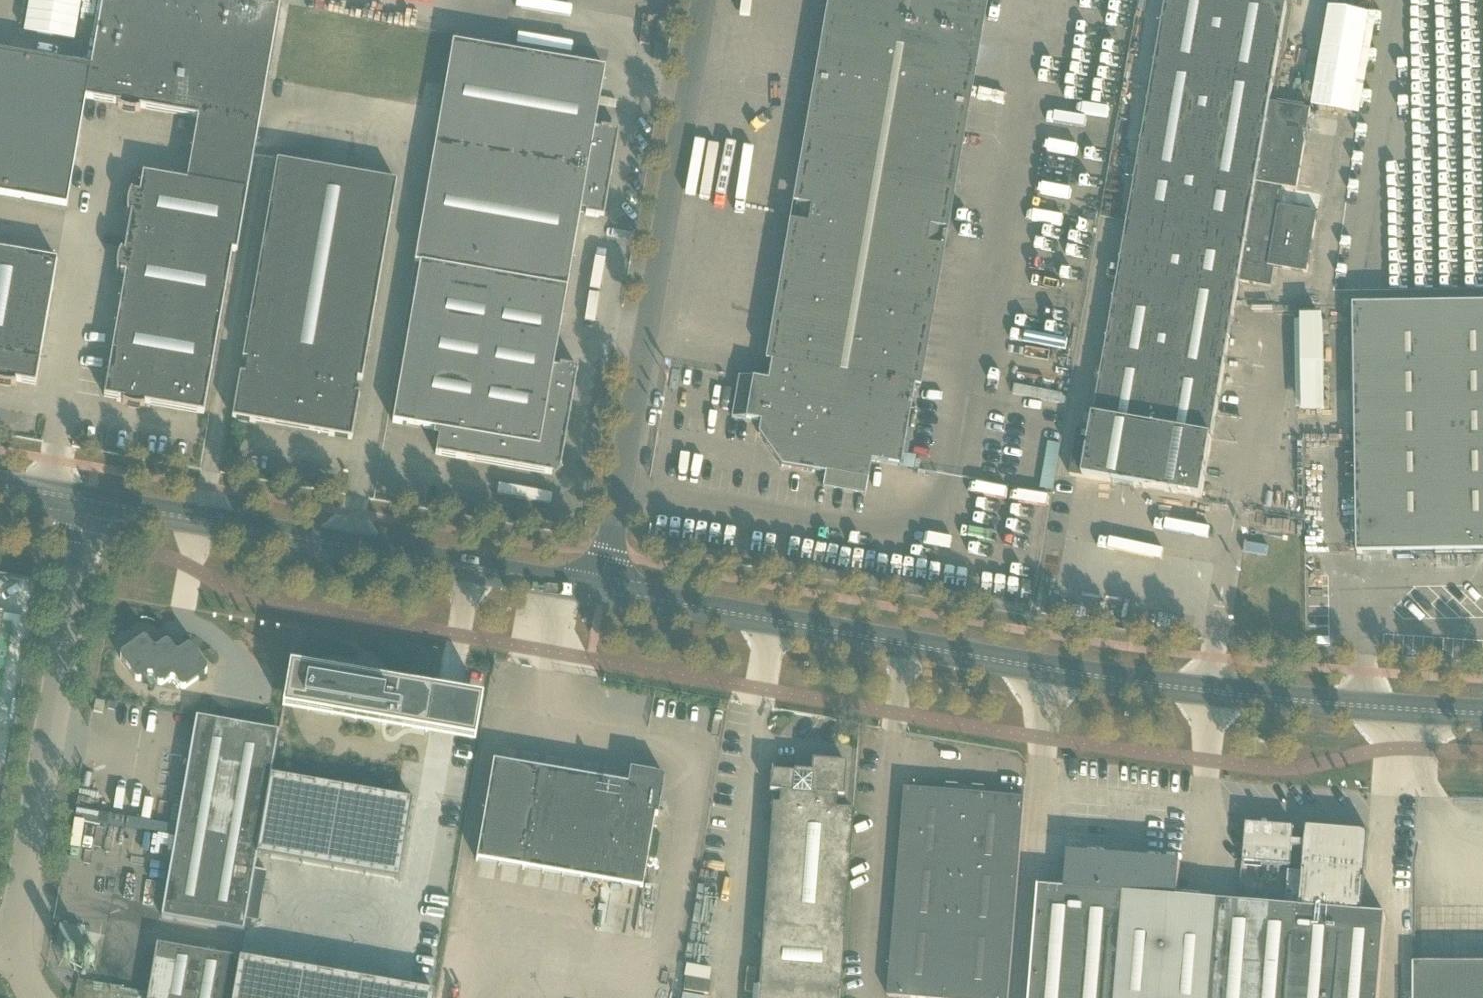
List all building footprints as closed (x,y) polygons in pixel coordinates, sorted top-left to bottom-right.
[(81,0),(30,0),(24,33),(73,42),(81,0)] [(280,5),(254,0),(103,0),(91,68),(86,99),(120,105),(119,107),(118,108),(125,111),(133,112),(140,112),(140,111),(140,108),(198,119),(187,182),(143,174),(140,194),(132,193),(133,192),(131,192),(129,199),(127,206),(127,214),(128,214),(129,214),(129,213),(131,214),(124,252),(122,252),(122,251),(121,251),(118,258),(117,265),(117,273),(118,273),(126,274),(104,397),(124,401),(124,403),(123,403),(123,404),(130,407),(137,408),(145,408),(145,406),(144,407),(145,404),(204,415),(207,395),(232,252),(237,253),(280,5)] [(382,18),(397,18),(397,23),(429,23),(429,2),(391,2),(391,0),(382,0),(382,18)] [(904,448),(981,4),(987,5),(988,0),(834,0),(767,382),(740,378),(733,419),(760,424),(759,435),(774,438),(773,441),(771,443),(778,453),(780,452),(784,452),(781,467),(825,475),(823,487),(865,495),(871,463),(900,468),(904,448)] [(1256,284),(1272,287),(1275,268),(1308,273),(1319,212),(1280,206),(1283,187),(1297,189),(1306,133),(1310,111),(1270,104),(1288,4),(1263,0),(1166,0),(1118,268),(1108,266),(1106,280),(1116,281),(1090,432),(1078,430),(1070,476),(1202,499),(1205,480),(1239,281),(1256,284)] [(586,216),(598,218),(604,219),(619,132),(600,129),(600,132),(594,131),(605,70),(453,43),(415,264),(420,265),(393,423),(438,431),(437,438),(439,438),(436,455),(551,475),(553,477),(562,471),(560,469),(561,468),(578,369),(560,366),(559,370),(553,369),(580,212),(586,213),(586,216)] [(91,68),(0,52),(0,195),(67,207),(85,99),(86,99),(91,68)] [(277,162),(246,341),(242,360),(247,361),(245,376),(240,375),(232,420),(352,440),(360,396),(355,395),(357,380),(362,381),(396,182),(277,162)] [(16,385),(16,384),(15,384),(16,382),(36,385),(58,261),(0,251),(0,383),(16,385)] [(1357,555),(1482,553),(1482,304),(1354,306),(1357,555)] [(1294,314),(1297,412),(1324,412),(1322,313),(1294,314)] [(206,667),(192,649),(191,648),(190,647),(189,647),(188,647),(186,648),(179,653),(178,653),(177,653),(176,653),(175,652),(170,645),(169,644),(168,643),(167,643),(165,643),(164,644),(157,649),(156,649),(155,649),(154,649),(153,649),(153,648),(148,641),(147,640),(146,640),(144,639),(143,640),(142,640),(122,654),(121,655),(121,656),(120,657),(120,658),(120,660),(135,679),(136,680),(137,681),(138,682),(140,682),(141,681),(148,677),(149,676),(151,676),(152,677),(153,678),(157,683),(159,684),(161,685),(163,684),(169,680),(170,679),(172,679),(174,679),(175,680),(179,686),(180,688),(182,689),(184,689),(186,688),(188,687),(204,675),(206,674),(207,673),(207,671),(207,669),(206,667)] [(487,668),(488,662),(487,661),(480,660),(480,661),(479,667),(486,669),(487,668)] [(290,666),(282,709),(475,742),(483,699),(290,666)] [(93,712),(103,714),(105,702),(95,700),(93,712)] [(197,718),(162,917),(243,931),(257,856),(270,776),(278,732),(197,718)] [(846,764),(812,762),(811,773),(794,772),(793,775),(772,773),(772,770),(771,770),(769,793),(779,794),(779,806),(772,806),(759,992),(840,997),(853,812),(836,810),(837,798),(843,799),(846,764)] [(643,890),(655,817),(657,817),(664,777),(630,771),(628,786),(540,770),(492,763),(475,861),(643,890)] [(270,776),(257,856),(398,880),(412,800),(270,776)] [(904,809),(889,997),(898,997),(1009,997),(1025,799),(985,796),(986,789),(946,786),(946,792),(906,789),(904,809)] [(1031,997),(1379,997),(1384,936),(1386,916),(1362,914),(1368,834),(1307,829),(1306,844),(1293,843),(1294,829),(1268,827),(1268,825),(1264,824),(1263,826),(1247,825),(1243,863),(1291,868),(1293,850),(1305,851),(1303,873),(1288,872),(1287,897),(1301,898),(1301,909),(1177,900),(1180,864),(1179,864),(1179,869),(1069,860),(1069,855),(1068,855),(1065,890),(1039,888),(1038,908),(1031,997)] [(74,997),(232,997),(239,959),(158,945),(149,994),(93,983),(94,982),(78,980),(74,997)] [(232,997),(435,997),(436,994),(239,959),(232,997)] [(1414,965),(1414,997),(1482,997),(1482,965),(1414,965)]
